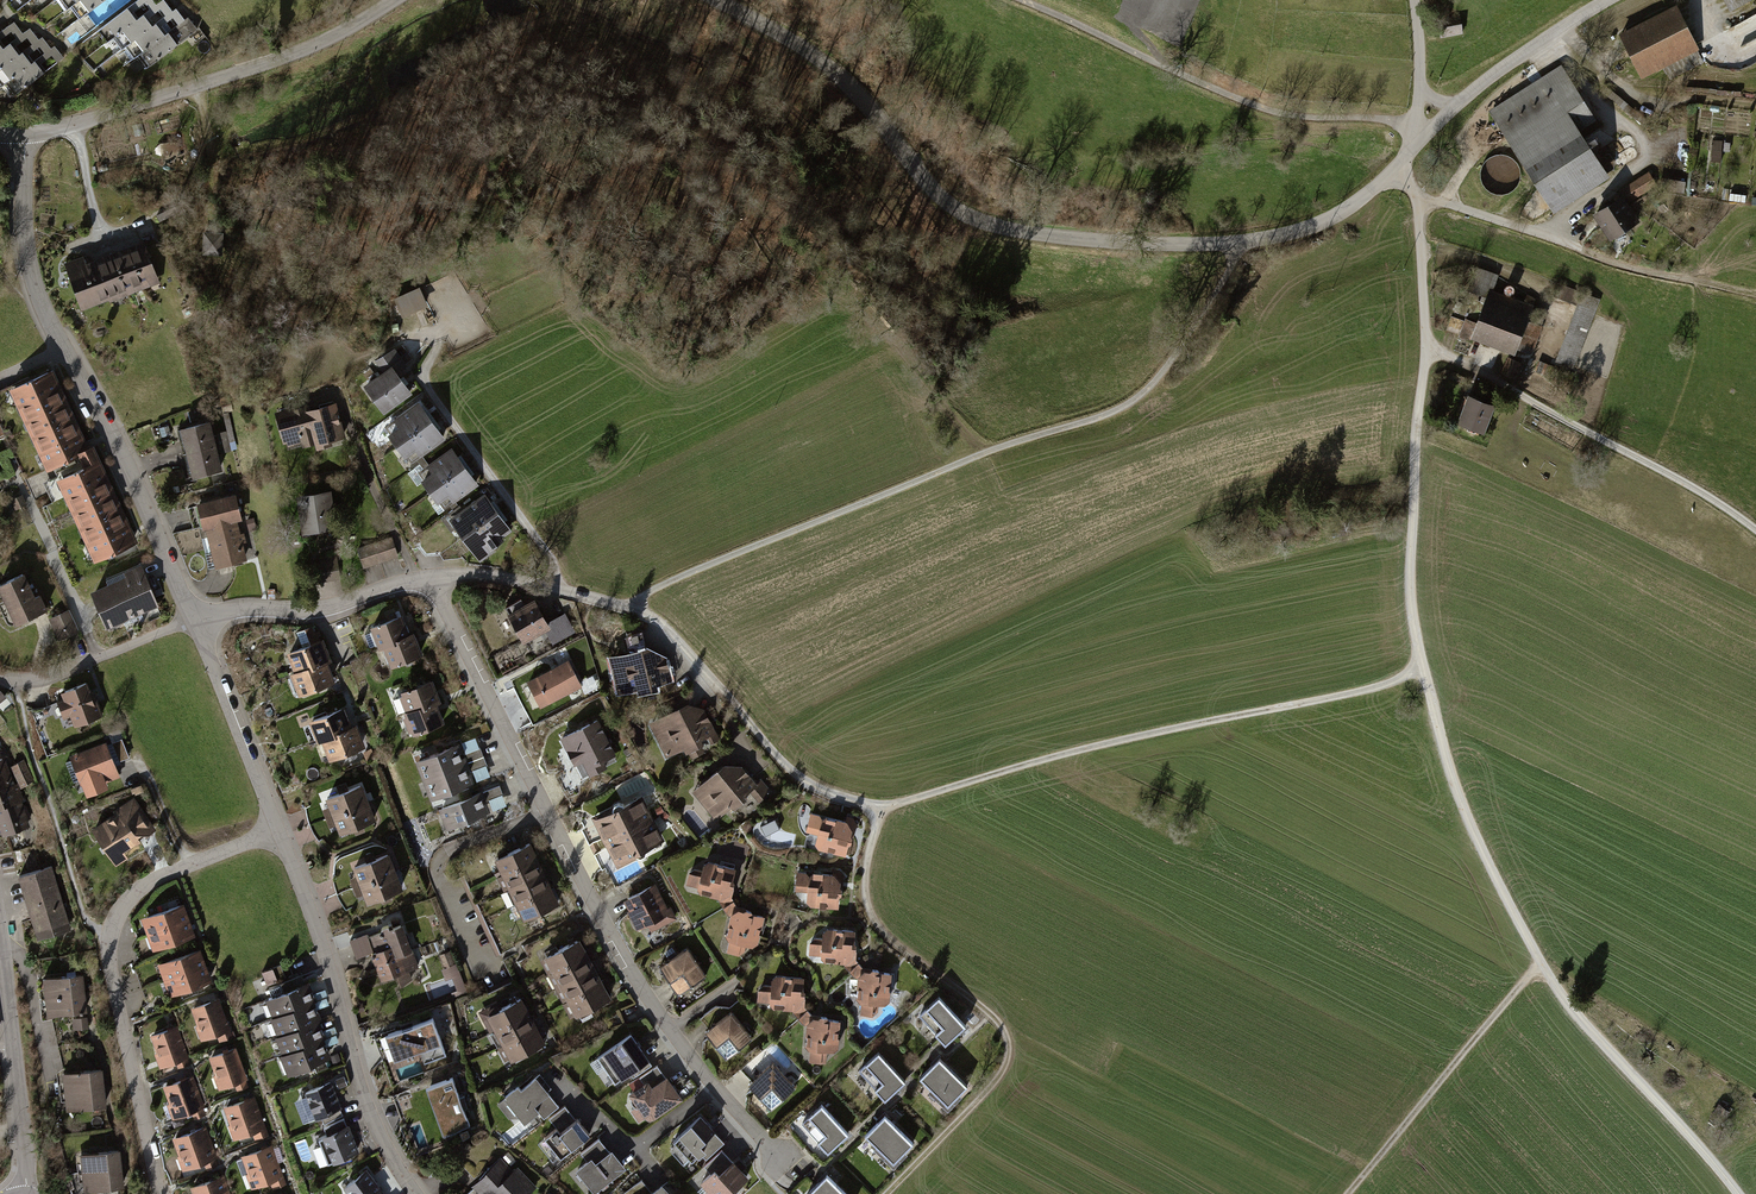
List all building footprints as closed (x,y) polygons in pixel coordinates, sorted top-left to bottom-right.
[(71,7),(79,0),(62,0),(68,8),(71,7)] [(71,7),(80,18),(104,0),(79,0),(71,7)] [(156,5),(152,0),(139,0),(99,30),(108,41),(114,37),(156,5)] [(173,11),(164,0),(163,0),(156,5),(114,37),(123,49),(126,47),(173,11)] [(1729,9),(1745,0),(1724,0),(1729,9)] [(1677,7),(1622,33),(1642,76),(1698,50),(1677,7)] [(138,55),(185,20),(176,8),(173,11),(126,47),(135,58),(138,55)] [(1732,25),(1749,61),(1755,58),(1755,13),(1732,25)] [(1462,34),(1459,14),(1439,18),(1442,37),(1462,34)] [(188,17),(185,20),(138,55),(147,67),(197,29),(188,17)] [(23,33),(14,22),(0,32),(0,51),(23,33)] [(39,40),(30,28),(23,33),(0,51),(0,69),(39,40)] [(51,48),(42,37),(39,40),(0,69),(0,87),(4,84),(51,48)] [(55,46),(51,48),(4,84),(13,96),(64,58),(55,46)] [(1563,72),(1494,117),(1555,209),(1609,174),(1584,136),(1599,126),(1563,72)] [(1714,141),(1713,159),(1721,159),(1721,141),(1714,141)] [(1621,189),(1629,202),(1657,184),(1649,171),(1621,189)] [(1623,197),(1592,217),(1608,242),(1639,222),(1623,197)] [(223,233),(204,232),(203,255),(222,256),(223,233)] [(84,256),(64,263),(82,311),(110,300),(110,302),(160,283),(144,241),(95,260),(95,261),(87,264),(84,256)] [(1496,275),(1477,268),(1469,289),(1488,296),(1477,326),(1462,321),(1457,335),(1471,341),(1474,333),(1515,348),(1515,345),(1531,351),(1541,326),(1525,320),(1530,307),(1490,292),(1496,275)] [(1582,291),(1560,282),(1555,294),(1578,302),(1582,291)] [(420,287),(395,299),(404,318),(429,306),(420,287)] [(1598,299),(1584,294),(1558,361),(1572,366),(1598,299)] [(384,373),(365,386),(385,415),(414,394),(399,373),(408,366),(395,348),(376,362),(384,373)] [(1521,364),(1509,359),(1503,372),(1515,377),(1521,364)] [(1552,366),(1539,361),(1537,367),(1550,372),(1552,366)] [(53,370),(9,391),(47,472),(79,458),(91,452),(90,449),(53,370)] [(1493,406),(1467,397),(1456,428),(1482,437),(1493,406)] [(398,449),(434,422),(419,402),(385,427),(391,435),(389,436),(398,449)] [(303,448),(316,445),(318,444),(308,411),(310,410),(308,403),(275,413),(284,444),(287,443),(289,447),(302,444),(303,448)] [(337,403),(310,410),(308,411),(318,444),(316,445),(317,450),(333,446),(333,443),(347,439),(337,403)] [(181,429),(187,454),(230,443),(227,431),(214,434),(211,422),(181,429)] [(447,439),(434,422),(398,449),(406,459),(408,458),(412,464),(418,460),(423,456),(447,439)] [(187,454),(193,479),(223,471),(219,455),(232,451),(230,443),(187,454)] [(79,458),(84,469),(101,461),(94,447),(90,449),(91,452),(79,458)] [(431,494),(468,468),(453,448),(429,465),(424,469),(418,473),(424,481),(422,482),(431,494)] [(429,465),(423,456),(418,460),(424,469),(429,465)] [(84,469),(56,481),(94,563),(139,543),(101,461),(84,469)] [(480,485),(468,468),(431,494),(439,505),(441,504),(445,510),(451,506),(456,502),(480,485)] [(332,491),(294,497),(300,535),(338,529),(332,491)] [(204,531),(206,530),(238,522),(243,521),(236,494),(197,504),(204,531)] [(465,541),(501,514),(486,494),(464,510),(450,520),(456,529),(465,541)] [(459,506),(456,502),(451,506),(454,510),(442,519),(451,533),(456,529),(450,520),(464,510),(460,505),(459,506)] [(513,531),(501,514),(465,541),(481,563),(495,552),(494,550),(506,541),(503,538),(513,531)] [(254,518),(246,520),(249,531),(257,529),(254,518)] [(241,534),(238,522),(206,530),(216,569),(248,561),(243,544),(247,543),(245,533),(241,534)] [(392,536),(357,548),(364,569),(399,557),(392,536)] [(108,585),(90,593),(107,630),(160,607),(142,566),(107,581),(108,585)] [(0,586),(0,594),(15,627),(48,612),(41,596),(36,598),(25,574),(0,586)] [(508,610),(507,611),(524,641),(545,629),(551,626),(548,621),(534,596),(523,602),(521,597),(505,605),(508,610)] [(69,610),(49,619),(59,641),(79,632),(69,610)] [(565,612),(548,621),(551,626),(545,629),(552,643),(575,631),(565,612)] [(402,613),(372,623),(378,641),(385,638),(392,659),(425,648),(417,626),(407,629),(402,613)] [(321,631),(290,645),(299,664),(292,668),(305,697),(338,682),(328,659),(332,657),(321,631)] [(648,645),(613,655),(622,694),(638,690),(639,694),(674,688),(668,657),(648,645)] [(568,658),(527,678),(540,706),(582,685),(568,658)] [(432,673),(394,687),(402,708),(409,706),(417,727),(441,718),(434,699),(440,696),(432,673)] [(89,686),(62,697),(66,705),(57,709),(64,724),(72,721),(75,728),(101,718),(89,686)] [(678,703),(645,723),(659,752),(680,743),(689,757),(717,736),(704,712),(678,703)] [(343,704),(309,715),(316,736),(326,733),(333,756),(367,745),(358,720),(349,723),(343,704)] [(598,717),(560,736),(574,765),(576,764),(583,776),(589,773),(590,774),(607,765),(607,764),(617,759),(614,754),(616,753),(598,717)] [(108,739),(117,762),(131,757),(122,734),(108,739)] [(460,739),(417,754),(430,793),(474,778),(460,739)] [(108,745),(71,758),(81,787),(118,774),(108,745)] [(726,755),(687,789),(720,822),(764,779),(750,764),(726,755)] [(0,759),(0,790),(12,786),(3,758),(0,759)] [(24,760),(13,766),(22,785),(33,780),(24,760)] [(750,794),(759,803),(773,791),(765,781),(750,794)] [(5,834),(27,826),(24,817),(29,815),(27,808),(23,806),(21,801),(25,800),(22,791),(18,793),(15,785),(12,786),(0,790),(0,819),(5,834)] [(360,785),(325,799),(339,833),(374,818),(360,785)] [(487,789),(494,809),(508,805),(501,785),(487,789)] [(483,788),(440,808),(448,827),(492,807),(483,788)] [(591,816),(604,841),(653,816),(642,794),(624,803),(624,802),(619,800),(613,803),(613,805),(591,816)] [(135,800),(92,832),(115,863),(141,844),(130,829),(147,816),(135,800)] [(855,816),(813,806),(809,824),(819,827),(815,840),(847,848),(855,816)] [(604,841),(617,868),(640,856),(641,857),(645,854),(647,849),(647,848),(665,839),(653,816),(604,841)] [(777,820),(763,824),(766,833),(780,829),(777,820)] [(528,843),(493,860),(522,918),(557,901),(528,843)] [(388,853),(354,866),(368,903),(402,890),(388,853)] [(704,865),(692,863),(685,883),(719,894),(730,913),(722,947),(745,952),(748,940),(755,944),(766,907),(737,900),(733,891),(737,863),(708,853),(704,865)] [(844,869),(798,865),(797,884),(810,885),(808,903),(840,906),(844,869)] [(51,866),(17,875),(34,937),(67,929),(51,866)] [(358,876),(352,878),(357,896),(364,894),(358,876)] [(655,882),(624,898),(629,910),(627,911),(637,930),(648,924),(651,931),(677,918),(671,906),(668,907),(655,882)] [(184,906),(142,920),(153,951),(194,937),(184,906)] [(405,922),(367,934),(380,976),(418,964),(405,922)] [(808,939),(808,955),(845,957),(858,974),(858,1009),(878,1009),(879,996),(890,995),(892,963),(863,960),(856,952),(856,925),(827,923),(808,939)] [(581,937),(543,955),(571,1014),(609,997),(581,937)] [(688,946),(660,965),(678,993),(707,975),(688,946)] [(199,951),(159,966),(170,998),(211,984),(199,951)] [(282,966),(264,973),(268,985),(287,979),(282,966)] [(759,982),(756,998),(791,1002),(809,1022),(807,1054),(829,1056),(831,1043),(842,1042),(842,1009),(811,1007),(806,997),(808,972),(777,968),(759,982)] [(79,972),(43,978),(49,1014),(85,1008),(79,972)] [(270,987),(274,999),(307,986),(303,974),(270,987)] [(274,999),(267,1001),(272,1016),(269,1017),(276,1035),(273,1037),(280,1055),(278,1056),(286,1075),(328,1059),(321,1040),(324,1039),(317,1021),(320,1019),(314,1002),(317,1000),(311,984),(307,986),(274,999)] [(942,990),(920,1013),(946,1039),(969,1016),(942,990)] [(522,994),(487,1011),(510,1058),(545,1041),(522,994)] [(217,998),(190,1007),(202,1042),(229,1033),(217,998)] [(732,1011),(705,1032),(726,1058),(753,1037),(732,1011)] [(431,1019),(385,1035),(397,1069),(443,1053),(431,1019)] [(178,1027),(151,1035),(160,1068),(187,1060),(178,1027)] [(632,1032),(600,1054),(620,1084),(653,1061),(632,1032)] [(880,1046),(857,1067),(884,1096),(907,1074),(880,1046)] [(236,1047),(209,1057),(221,1089),(247,1080),(236,1047)] [(939,1054),(918,1075),(948,1103),(969,1082),(939,1054)] [(774,1061),(749,1084),(772,1108),(796,1086),(774,1061)] [(662,1068),(629,1093),(648,1119),(681,1094),(662,1068)] [(99,1073),(65,1078),(69,1111),(104,1107),(99,1073)] [(193,1077),(164,1087),(174,1119),(204,1109),(193,1077)] [(552,1094),(537,1077),(523,1090),(519,1086),(505,1099),(527,1124),(540,1112),(546,1120),(560,1107),(550,1096),(552,1094)] [(451,1079),(425,1088),(442,1136),(468,1127),(451,1079)] [(332,1083),(306,1093),(318,1121),(343,1111),(332,1083)] [(254,1097),(225,1107),(236,1140),(266,1130),(254,1097)] [(824,1100),(801,1121),(827,1149),(850,1129),(824,1100)] [(1727,1111),(1720,1106),(1712,1116),(1719,1122),(1727,1111)] [(590,1135),(568,1107),(552,1120),(561,1130),(545,1142),(560,1160),(590,1135)] [(703,1111),(670,1138),(691,1163),(723,1136),(703,1111)] [(889,1112),(869,1134),(897,1157),(916,1135),(889,1112)] [(205,1126),(174,1136),(186,1170),(217,1160),(205,1126)] [(349,1127),(320,1139),(331,1164),(360,1152),(349,1127)] [(587,1156),(578,1162),(593,1183),(624,1161),(611,1142),(606,1145),(598,1133),(580,1146),(587,1156)] [(272,1146),(242,1156),(253,1189),(283,1179),(272,1146)] [(701,1173),(719,1193),(722,1193),(750,1171),(730,1148),(701,1173)] [(119,1151),(79,1156),(83,1188),(122,1183),(119,1151)] [(473,1181),(483,1193),(488,1193),(494,1189),(497,1193),(527,1193),(539,1184),(520,1161),(513,1167),(503,1156),(473,1181)] [(346,1188),(350,1193),(386,1193),(369,1171),(346,1188)] [(808,1190),(811,1193),(851,1193),(830,1171),(808,1190)] [(192,1187),(194,1193),(229,1193),(223,1177),(192,1187)] [(648,1193),(672,1193),(663,1182),(648,1193)]
